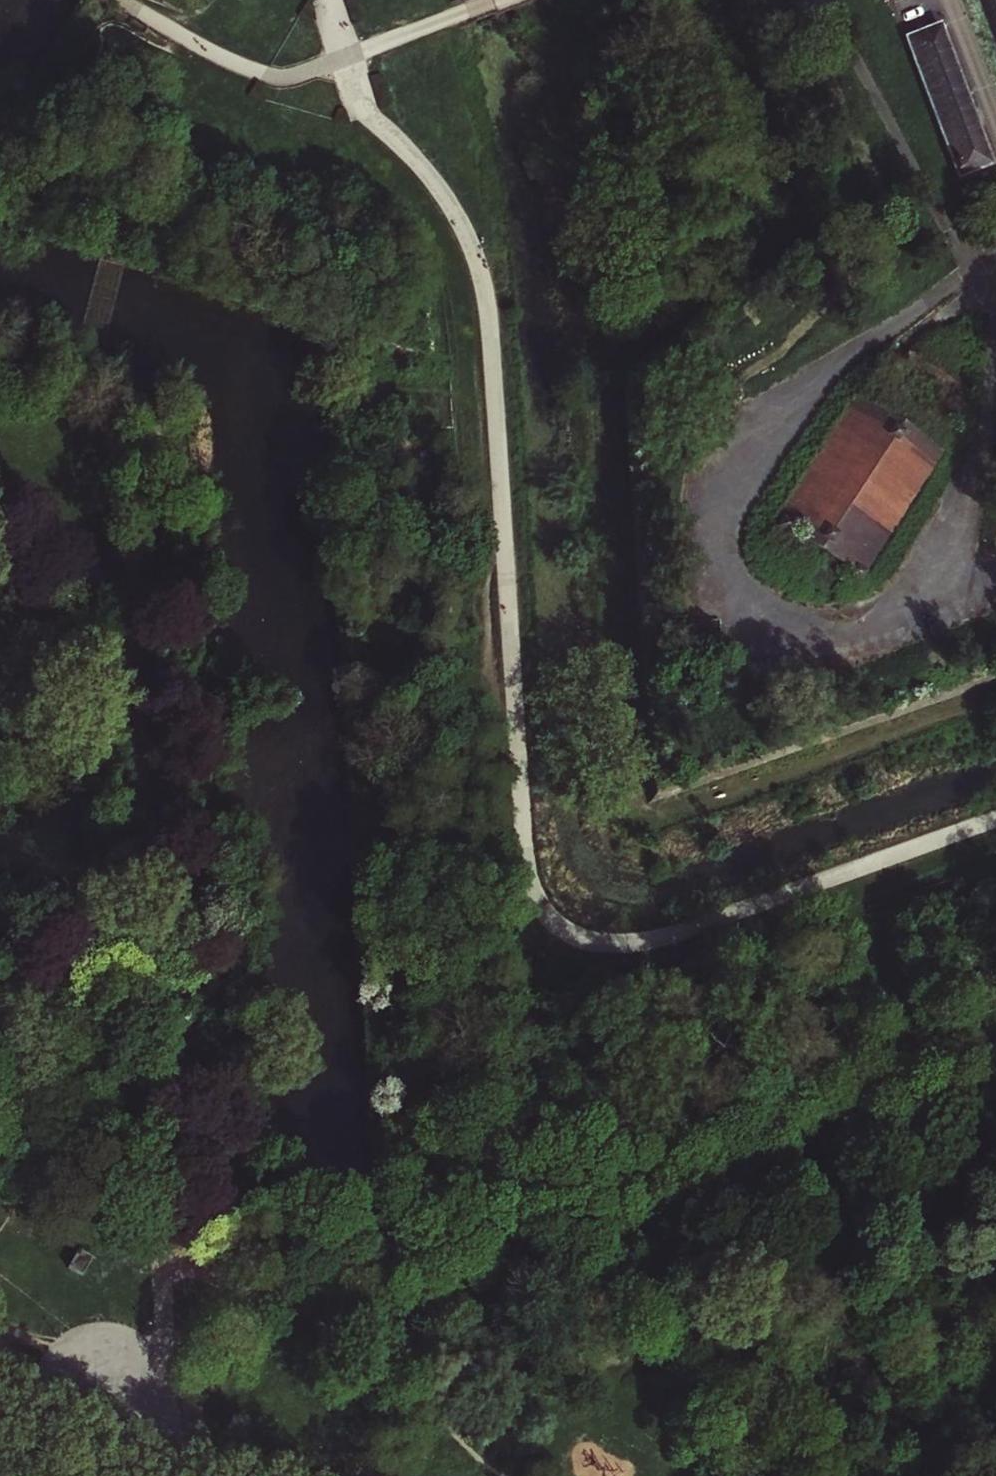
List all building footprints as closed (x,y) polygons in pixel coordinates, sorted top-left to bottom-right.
[(995,31),(995,0),(984,0),(995,31)] [(959,183),(994,170),(942,27),(906,40),(959,183)] [(940,458),(851,402),(774,526),(864,582),(940,458)] [(78,1252),(68,1269),(80,1276),(91,1260),(78,1252)]
